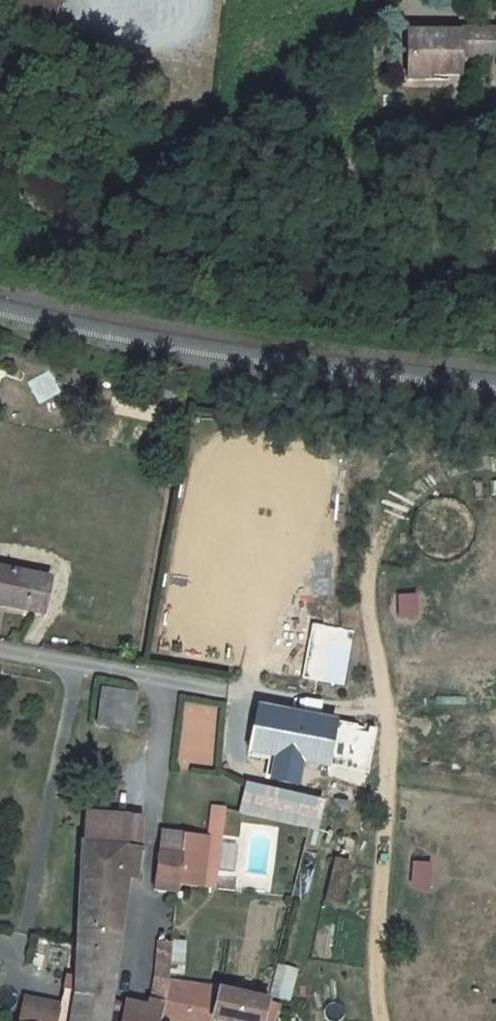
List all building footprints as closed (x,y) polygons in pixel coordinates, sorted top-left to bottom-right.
[(480,28),(460,28),(460,33),(460,58),(480,58),(480,28)] [(495,58),(495,28),(480,28),(480,58),(495,58)] [(460,58),(460,33),(407,33),(407,70),(430,70),(430,75),(460,75),(460,58)] [(430,75),(430,70),(407,70),(407,80),(430,80),(430,75)] [(28,609),(30,598),(56,602),(60,581),(33,576),(34,571),(0,566),(0,604),(28,609)] [(105,689),(102,708),(132,713),(135,695),(105,689)] [(188,763),(215,767),(222,706),(196,703),(188,763)] [(333,760),(342,719),(266,706),(255,746),(333,760)] [(98,729),(128,734),(132,713),(102,708),(98,729)] [(311,826),(317,803),(249,786),(243,809),(311,826)] [(210,824),(228,825),(229,807),(212,806),(210,824)] [(88,814),(87,849),(142,851),(143,816),(88,814)] [(204,889),(220,891),(228,825),(210,824),(209,832),(209,838),(204,889)] [(161,834),(159,855),(182,858),(183,836),(161,834)] [(182,858),(179,886),(204,889),(209,838),(183,836),(182,858)] [(84,933),(124,935),(127,878),(140,879),(142,851),(87,849),(84,933)] [(320,854),(305,851),(294,897),(309,900),(320,854)] [(157,884),(179,886),(182,858),(159,855),(157,884)] [(354,861),(335,857),(326,903),(345,906),(354,861)] [(434,863),(411,860),(408,886),(431,889),(434,863)] [(120,956),(124,935),(84,933),(84,953),(120,956)] [(80,996),(74,1020),(112,1020),(120,956),(84,953),(80,996)] [(272,989),(271,993),(292,997),(300,965),(280,961),(272,989)] [(167,977),(169,966),(160,964),(157,988),(166,989),(167,977)] [(221,992),(176,981),(167,1020),(214,1020),(215,1017),(221,992)] [(80,996),(66,992),(63,1007),(31,999),(25,1020),(74,1020),(80,996)] [(231,1020),(263,1020),(268,1002),(221,992),(215,1017),(231,1020)] [(165,1004),(127,996),(121,1020),(162,1020),(165,1004)] [(282,1005),(268,1002),(263,1020),(277,1020),(282,1005)]
